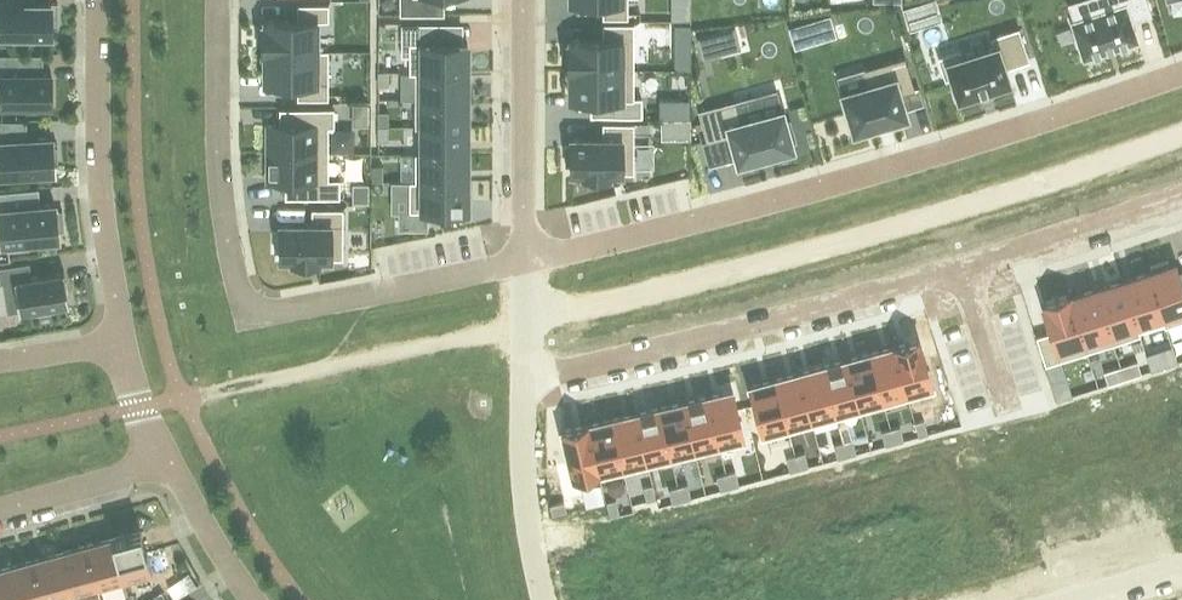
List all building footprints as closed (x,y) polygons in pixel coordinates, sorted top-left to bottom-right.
[(58,3),(23,3),(23,0),(0,0),(0,34),(14,34),(14,41),(35,41),(35,34),(52,34),(52,23),(58,23),(58,3)] [(400,14),(424,14),(424,0),(400,0),(400,14)] [(570,2),(603,2),(603,18),(628,17),(628,0),(570,0),(570,2)] [(1084,58),(1137,40),(1131,20),(1151,14),(1146,0),(1107,0),(1110,9),(1072,22),(1084,58)] [(262,25),(262,52),(265,52),(265,51),(318,51),(318,50),(317,20),(329,20),(329,4),(297,4),(297,19),(265,19),(265,25),(262,25)] [(919,26),(912,5),(903,8),(910,30),(919,26)] [(691,20),(691,10),(672,10),(672,20),(691,20)] [(401,23),(402,55),(410,55),(410,72),(415,72),(415,70),(468,70),(468,42),(439,42),(439,23),(401,23)] [(567,43),(568,70),(570,70),(570,69),(634,69),(634,23),(603,23),(603,38),(570,38),(570,43),(567,43)] [(808,44),(802,23),(789,27),(795,48),(808,44)] [(691,39),(691,24),(675,24),(675,39),(691,39)] [(960,51),(940,58),(946,78),(952,77),(959,99),(1010,82),(1005,67),(1029,60),(1018,28),(992,36),(995,46),(962,57),(960,51)] [(265,52),(265,83),(297,83),(297,98),(329,98),(329,50),(318,50),(318,51),(265,51),(265,52)] [(52,104),(52,97),(52,77),(52,73),(20,73),(19,54),(0,54),(0,104),(52,104)] [(870,82),(839,92),(852,134),(908,117),(901,93),(916,88),(907,57),(866,70),(870,82)] [(570,70),(571,99),(602,99),(603,115),(642,115),(642,97),(634,97),(634,69),(570,69),(570,70)] [(415,72),(416,98),(468,98),(468,70),(415,70),(415,72)] [(388,85),(388,71),(378,71),(378,85),(388,85)] [(416,98),(416,128),(421,128),(422,126),(468,126),(468,98),(416,98)] [(682,119),(690,119),(690,100),(682,100),(682,119)] [(368,125),(368,104),(354,104),(354,125),(368,125)] [(268,124),(268,153),(329,153),(329,127),(334,127),(334,108),(279,108),(279,124),(268,124)] [(388,126),(388,111),(378,111),(378,127),(388,126)] [(755,158),(788,149),(786,145),(791,143),(788,136),(784,137),(780,120),(750,128),(748,119),(731,124),(736,144),(749,140),(755,158)] [(7,121),(0,121),(0,179),(33,177),(33,172),(54,171),(54,164),(59,164),(57,144),(53,144),(52,137),(8,139),(7,121)] [(566,145),(566,165),(570,165),(570,172),(583,172),(582,175),(610,175),(610,172),(634,172),(634,122),(603,122),(603,138),(570,138),(570,145),(566,145)] [(388,141),(388,126),(378,127),(378,141),(388,141)] [(421,153),(421,154),(468,154),(468,126),(422,126),(421,128),(421,153)] [(268,153),(268,182),(285,182),(285,198),(340,197),(340,179),(329,179),(329,153),(268,153)] [(416,182),(416,183),(468,182),(468,154),(421,154),(421,153),(416,153),(416,182)] [(382,166),(372,166),(372,179),(382,179),(382,166)] [(400,210),(400,227),(427,228),(427,211),(468,210),(468,182),(416,183),(416,182),(410,182),(410,211),(400,210)] [(368,200),(368,184),(354,184),(354,200),(368,200)] [(12,190),(0,191),(0,243),(8,243),(8,250),(29,248),(29,241),(58,238),(57,231),(64,230),(62,210),(56,211),(55,203),(14,207),(12,190)] [(275,232),(275,251),(279,251),(279,258),(292,258),(292,261),(319,261),(319,259),(343,258),(343,209),(312,209),(312,224),(279,224),(279,232),(275,232)] [(1148,271),(1166,326),(1181,321),(1181,282),(1176,262),(1170,264),(1168,260),(1151,265),(1152,270),(1148,271)] [(30,262),(0,267),(0,275),(1,282),(3,282),(8,312),(19,310),(19,311),(21,311),(21,310),(34,308),(35,314),(54,311),(53,305),(68,303),(68,304),(69,304),(64,270),(63,271),(63,272),(32,277),(30,262)] [(1166,326),(1148,271),(1122,279),(1140,334),(1141,334),(1137,323),(1161,315),(1165,326),(1166,326)] [(1140,334),(1122,279),(1096,288),(1113,343),(1140,334)] [(1113,343),(1096,288),(1070,296),(1069,293),(1068,293),(1087,351),(1113,343)] [(1087,351),(1068,293),(1044,301),(1045,304),(1042,305),(1050,330),(1036,335),(1046,364),(1087,351)] [(919,339),(895,345),(907,391),(932,384),(919,339)] [(895,345),(871,352),(883,398),(907,391),(895,345)] [(871,352),(847,359),(859,404),(883,398),(871,352)] [(847,359),(822,365),(835,411),(859,404),(847,359)] [(1159,364),(1152,367),(1155,375),(1162,373),(1159,364)] [(822,365),(798,372),(811,417),(835,411),(822,365)] [(798,372),(774,378),(786,424),(811,417),(798,372)] [(1131,372),(1125,375),(1128,383),(1135,380),(1131,372)] [(1121,375),(1113,379),(1117,387),(1124,384),(1121,375)] [(774,378),(750,385),(762,431),(786,424),(774,378)] [(733,389),(708,395),(719,441),(744,435),(733,389)] [(708,395),(684,401),(695,447),(719,441),(708,395)] [(684,401),(660,407),(671,453),(695,447),(684,401)] [(660,407),(635,413),(646,459),(671,453),(660,407)] [(635,413),(611,418),(622,465),(646,459),(635,413)] [(611,418),(587,424),(598,470),(622,465),(611,418)] [(915,422),(919,436),(928,434),(924,419),(915,422)] [(587,424),(562,430),(573,476),(598,470),(587,424)] [(891,428),(895,443),(904,440),(900,426),(891,428)] [(895,443),(891,428),(882,431),(885,445),(895,443)] [(843,441),(847,456),(856,453),(853,439),(843,441)] [(847,456),(843,441),(834,444),(838,458),(847,456)] [(796,454),(799,468),(809,466),(805,452),(796,454)] [(799,468),(796,454),(786,457),(790,471),(799,468)] [(726,473),(730,487),(740,485),(736,470),(726,473)] [(730,487),(726,473),(717,475),(721,490),(730,487)] [(678,486),(682,500),(691,498),(688,483),(678,486)] [(643,486),(647,500),(656,498),(653,484),(643,486)] [(682,500),(678,486),(669,488),(673,503),(682,500)] [(616,499),(606,501),(610,515),(620,513),(616,499)] [(550,505),(553,514),(567,511),(564,501),(550,505)] [(112,538),(125,582),(153,574),(140,530),(112,538)] [(112,538),(86,545),(98,589),(125,582),(112,538)] [(59,552),(72,597),(72,599),(101,599),(98,589),(86,545),(59,552)] [(72,597),(59,552),(33,560),(44,599),(59,599),(72,597)] [(15,599),(44,599),(33,560),(6,567),(15,599)] [(0,569),(0,599),(15,599),(6,567),(0,569)] [(147,599),(167,599),(161,591),(147,599)]
